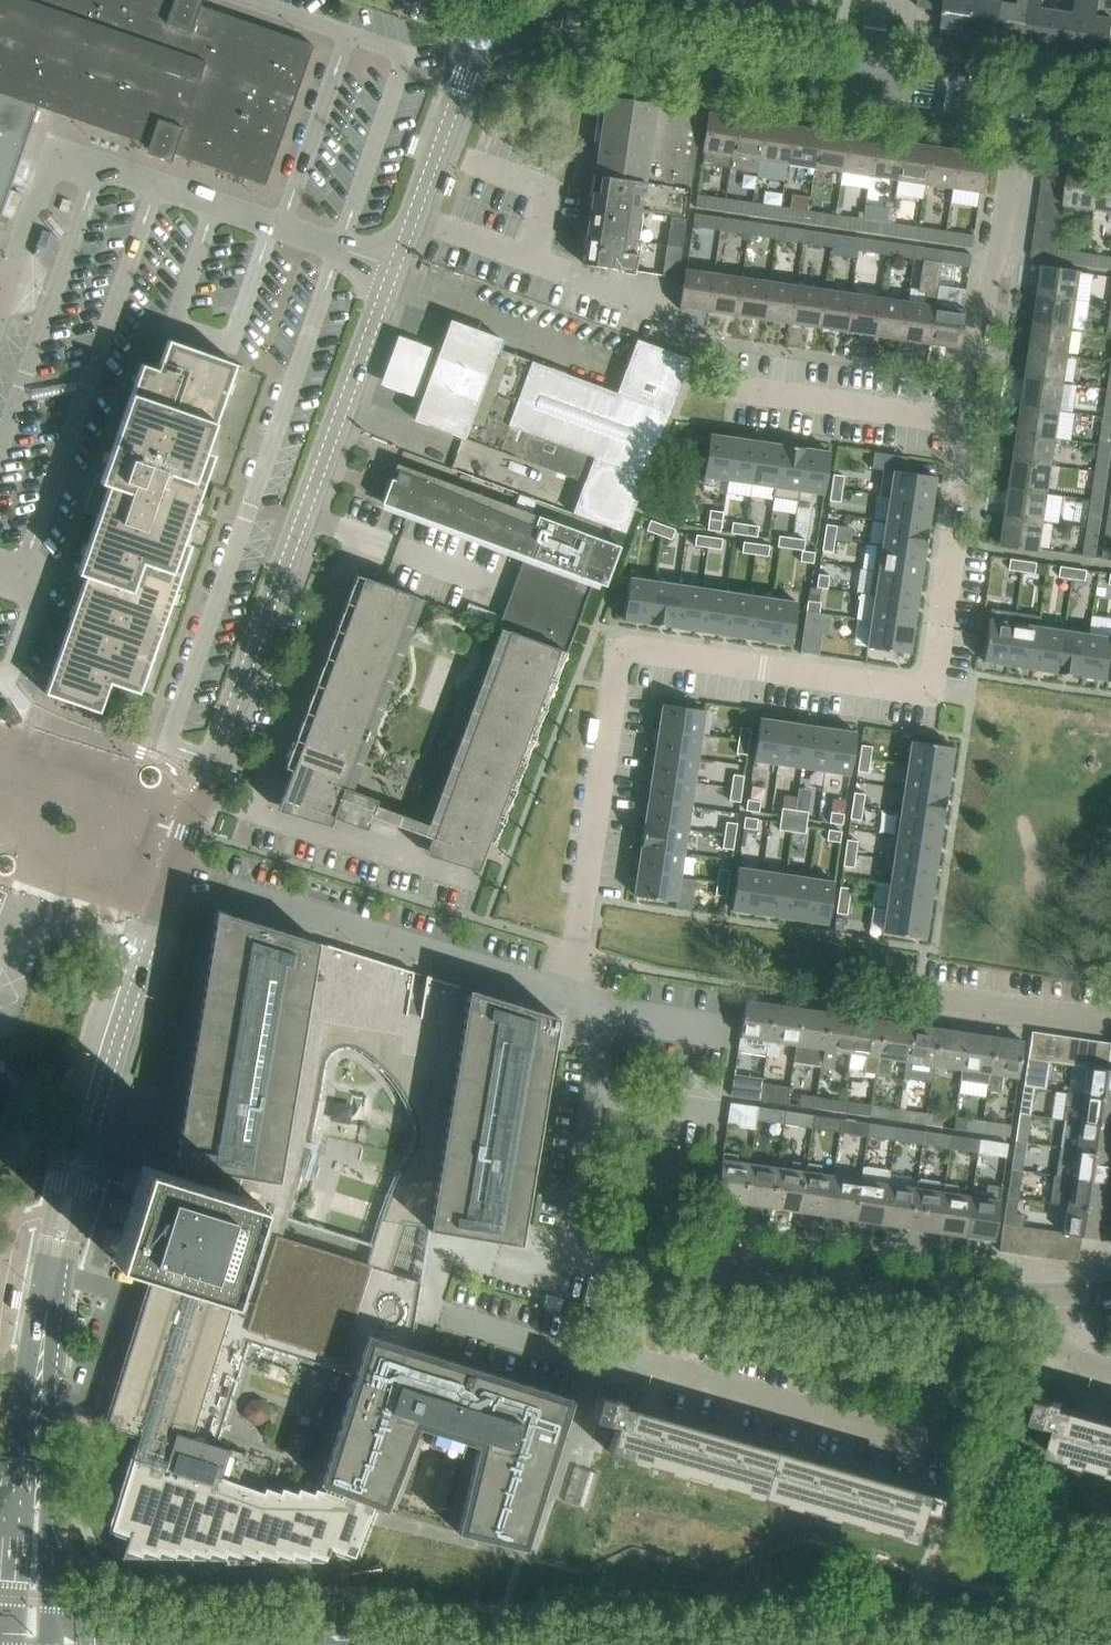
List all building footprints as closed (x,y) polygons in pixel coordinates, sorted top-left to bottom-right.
[(37,111),(39,106),(151,145),(149,150),(159,153),(170,157),(171,152),(265,185),(313,45),(197,4),(198,0),(0,0),(0,217),(37,111)] [(782,9),(783,0),(755,0),(755,5),(782,9)] [(782,9),(812,13),(813,0),(783,0),(782,9)] [(944,11),(945,0),(919,0),(918,7),(944,11)] [(943,27),(942,33),(958,35),(968,36),(973,0),(945,0),(944,11),(941,27),(943,27)] [(997,35),(1002,1),(992,0),(973,0),(968,36),(980,38),(980,32),(997,35)] [(1024,45),(1030,0),(1018,0),(1018,4),(1002,1),(997,35),(1014,37),(1014,43),(1024,45)] [(1024,45),(1035,46),(1036,41),(1052,43),(1057,10),(1042,7),(1044,0),(1030,0),(1024,45)] [(1052,43),(1068,46),(1067,51),(1079,53),(1087,0),(1059,0),(1057,10),(1052,43)] [(1100,0),(1087,0),(1079,53),(1091,55),(1091,49),(1109,51),(1110,36),(1110,35),(1110,2),(1100,0)] [(702,110),(618,98),(607,96),(595,174),(691,188),(702,110)] [(711,111),(709,111),(703,152),(705,152),(705,149),(730,153),(735,118),(710,114),(711,111)] [(728,165),(728,166),(756,170),(758,158),(763,122),(735,118),(730,153),(728,165)] [(786,162),(791,126),(763,122),(758,158),(786,162)] [(814,166),(819,130),(791,126),(786,162),(814,166)] [(842,170),(847,134),(819,130),(814,166),(842,170)] [(870,175),(875,139),(847,134),(842,170),(870,175)] [(898,179),(903,143),(875,139),(870,175),(898,179)] [(925,183),(931,147),(903,143),(898,179),(925,183)] [(959,151),(931,147),(925,183),(953,187),(959,151)] [(953,187),(979,191),(979,193),(981,193),(987,152),(985,152),(984,155),(959,151),(953,187)] [(1092,208),(1098,172),(1073,168),(1073,165),(1071,164),(1071,165),(1069,182),(1067,195),(1065,207),(1066,207),(1067,205),(1092,208)] [(1098,172),(1092,208),(1110,211),(1110,174),(1098,172)] [(595,174),(591,204),(638,211),(671,215),(686,218),(691,188),(595,174)] [(1067,195),(1069,182),(1043,179),(1042,179),(1041,191),(1067,195)] [(1067,195),(1041,191),(1039,204),(1065,208),(1065,207),(1067,195)] [(721,209),(723,197),(697,193),(695,205),(721,209)] [(749,214),(751,201),(723,197),(721,209),(749,214)] [(777,218),(779,205),(751,201),(749,214),(777,218)] [(591,204),(586,233),(633,240),(638,211),(591,204)] [(1065,208),(1039,204),(1037,217),(1063,221),(1065,208)] [(805,222),(807,210),(779,205),(777,218),(805,222)] [(833,226),(835,214),(807,210),(805,222),(833,226)] [(692,224),(719,228),(720,216),(694,212),(692,224)] [(861,231),(863,218),(835,214),(833,226),(861,231)] [(671,215),(669,232),(676,233),(677,224),(685,225),(686,218),(671,215)] [(748,220),(720,216),(719,228),(746,233),(748,220)] [(1063,221),(1037,217),(1035,230),(1061,234),(1063,221)] [(889,235),(891,222),(863,218),(861,231),(889,235)] [(776,224),(748,220),(746,233),(774,237),(776,224)] [(919,227),(891,222),(889,235),(917,239),(919,227)] [(677,224),(676,233),(684,234),(685,225),(677,224)] [(804,229),(776,224),(774,237),(802,241),(804,229)] [(947,231),(919,227),(917,239),(945,243),(947,231)] [(832,233),(804,229),(802,241),(830,245),(832,233)] [(1061,234),(1035,230),(1033,244),(1059,247),(1061,234)] [(974,235),(947,231),(945,243),(972,247),(974,235)] [(632,251),(633,240),(586,233),(582,262),(583,264),(634,272),(637,252),(632,251)] [(860,237),(832,233),(830,245),(858,250),(860,237)] [(888,241),(860,237),(858,250),(886,254),(888,241)] [(916,246),(888,241),(886,254),(914,258),(916,246)] [(1059,247),(1033,244),(1031,257),(1057,261),(1059,251),(1059,247)] [(677,278),(682,247),(667,245),(662,276),(677,278)] [(944,250),(916,246),(914,258),(921,259),(917,288),(928,289),(926,305),(908,302),(902,339),(930,343),(939,285),(942,262),(944,250)] [(971,254),(944,250),(942,262),(969,267),(971,254)] [(1059,251),(1057,261),(1084,265),(1085,255),(1059,251)] [(1085,255),(1084,265),(1110,269),(1110,258),(1085,255)] [(1040,292),(1077,297),(1080,273),(1082,273),(1082,272),(1041,265),(1041,268),(1044,268),(1040,292)] [(682,306),(706,310),(712,272),(685,268),(679,309),(682,309),(682,306)] [(740,276),(712,272),(706,310),(734,314),(740,276)] [(734,314),(762,318),(768,280),(740,276),(734,314)] [(796,285),(768,280),(762,318),(790,322),(796,285)] [(790,322),(818,326),(824,289),(796,285),(790,322)] [(939,285),(930,343),(954,346),(956,347),(955,350),(958,350),(964,308),(963,308),(966,289),(939,285)] [(852,293),(824,289),(818,326),(846,330),(852,293)] [(1040,292),(1036,320),(1073,325),(1077,297),(1040,292)] [(846,330),(874,335),(880,297),(852,293),(846,330)] [(908,302),(880,297),(874,335),(902,339),(908,302)] [(497,348),(498,346),(501,338),(487,333),(487,334),(450,320),(414,419),(584,482),(572,513),(626,533),(690,359),(664,349),(659,347),(657,346),(637,339),(617,392),(497,348)] [(1032,346),(1032,348),(1068,354),(1070,346),(1073,325),(1036,320),(1032,346)] [(435,343),(399,330),(380,379),(417,392),(435,343)] [(236,363),(188,346),(168,339),(168,340),(166,346),(160,362),(158,369),(141,363),(135,381),(110,452),(102,475),(97,472),(84,509),(84,510),(98,514),(81,562),(78,573),(86,575),(45,693),(100,712),(110,683),(139,692),(140,690),(134,688),(138,677),(143,679),(150,661),(144,659),(148,648),(154,650),(160,632),(155,630),(158,619),(164,621),(170,603),(165,601),(169,589),(174,591),(181,573),(175,571),(179,560),(184,562),(191,544),(177,540),(181,528),(187,530),(193,513),(185,510),(194,485),(201,487),(213,454),(199,449),(204,438),(209,440),(215,422),(209,420),(213,408),(219,410),(225,393),(219,390),(224,379),(229,381),(236,363)] [(1032,348),(1028,376),(1064,382),(1068,354),(1032,348)] [(1028,376),(1024,405),(1060,410),(1064,382),(1028,376)] [(1024,405),(1020,433),(1056,438),(1071,440),(1076,412),(1072,412),(1060,410),(1024,405)] [(1110,446),(1110,417),(1104,416),(1100,444),(1110,446)] [(1020,433),(1015,461),(1052,466),(1056,438),(1020,433)] [(709,434),(703,476),(728,479),(734,437),(709,434)] [(734,437),(728,479),(752,483),(758,441),(734,437)] [(758,441),(752,483),(774,486),(780,444),(758,441)] [(774,486),(773,497),(798,501),(800,490),(806,448),(780,444),(774,486)] [(1108,474),(1110,456),(1110,446),(1100,444),(1096,472),(1108,474)] [(806,448),(800,490),(824,494),(830,452),(806,448)] [(874,452),(872,468),(883,470),(879,495),(889,497),(932,503),(936,476),(905,472),(907,457),(874,452)] [(1015,461),(1011,489),(1048,494),(1052,466),(1015,461)] [(509,630),(568,652),(593,582),(606,586),(621,546),(608,541),(608,543),(397,463),(394,469),(398,471),(395,479),(391,478),(382,503),(408,513),(524,556),(498,626),(509,630)] [(1092,501),(1104,502),(1108,474),(1096,472),(1092,501)] [(833,474),(831,487),(842,489),(844,476),(833,474)] [(831,487),(829,500),(840,502),(842,489),(831,487)] [(1011,489),(1007,517),(1044,522),(1048,494),(1011,489)] [(889,497),(886,521),(928,527),(932,503),(889,497)] [(1087,529),(1100,530),(1104,502),(1092,501),(1087,529)] [(1000,544),(1042,550),(1042,547),(1040,547),(1044,522),(1007,517),(1004,542),(1000,541),(1000,544)] [(709,519),(707,529),(720,531),(722,520),(709,519)] [(650,520),(647,530),(659,535),(663,524),(650,520)] [(886,521),(882,545),(924,551),(928,527),(886,521)] [(732,522),(731,533),(744,535),(746,524),(732,522)] [(663,524),(659,535),(672,539),(675,529),(663,524)] [(746,524),(744,535),(757,537),(759,526),(746,524)] [(826,524),(824,537),(835,539),(837,525),(826,524)] [(1083,556),(1096,558),(1100,530),(1087,529),(1083,556)] [(1106,531),(1102,559),(1110,560),(1110,532),(1106,531)] [(696,535),(695,545),(708,547),(709,536),(696,534),(696,535)] [(778,546),(791,548),(792,537),(779,535),(778,540),(778,546)] [(709,536),(708,547),(721,549),(722,538),(709,536)] [(835,539),(824,537),(822,550),(833,552),(835,539)] [(805,540),(792,538),(791,548),(802,550),(804,550),(805,540)] [(743,541),(742,552),(755,554),(757,543),(743,541)] [(757,543),(755,554),(768,556),(770,545),(757,543)] [(877,544),(873,570),(920,577),(924,551),(882,545),(877,544)] [(802,550),(801,561),(814,563),(815,552),(804,550),(802,550)] [(1011,559),(1010,569),(1023,571),(1025,561),(1011,559)] [(1025,561),(1023,571),(1036,573),(1038,563),(1025,561)] [(1062,566),(1060,577),(1073,579),(1074,568),(1062,566)] [(1074,568),(1073,579),(1086,580),(1087,570),(1074,568)] [(869,595),(869,596),(874,597),(917,603),(920,577),(873,570),(869,595)] [(330,825),(333,817),(365,829),(376,799),(344,787),(415,595),(381,583),(364,577),(363,577),(356,574),(285,767),(292,770),(278,809),(330,825)] [(828,589),(829,575),(819,574),(817,587),(828,589)] [(630,577),(623,619),(647,623),(654,581),(630,577)] [(654,581),(647,623),(671,626),(678,584),(654,581)] [(678,584),(671,626),(695,630),(702,588),(678,584)] [(695,630),(719,633),(726,591),(702,588),(695,630)] [(726,591),(719,633),(743,637),(749,595),(726,591)] [(860,593),(856,620),(871,622),(913,628),(917,603),(874,597),(869,596),(869,595),(860,593)] [(749,595),(743,637),(767,641),(773,598),(749,595)] [(773,598),(767,641),(791,644),(797,602),(773,598)] [(806,611),(819,613),(821,602),(808,600),(806,611)] [(991,608),(983,660),(1010,664),(1016,622),(1018,612),(991,608)] [(807,612),(805,630),(821,632),(827,633),(829,615),(807,612)] [(1085,675),(1110,679),(1110,673),(1110,619),(1094,616),(1091,634),(1085,675)] [(871,622),(867,647),(909,653),(913,628),(871,622)] [(1016,622),(1010,664),(1035,668),(1041,626),(1016,622)] [(1066,630),(1041,626),(1035,668),(1060,672),(1066,630)] [(496,845),(568,652),(509,630),(437,824),(426,854),(478,870),(488,843),(496,846),(496,845)] [(1085,675),(1091,634),(1066,630),(1060,672),(1085,675)] [(662,703),(659,727),(701,733),(705,709),(662,703)] [(760,718),(753,760),(778,763),(784,721),(760,718)] [(784,721),(778,763),(802,767),(808,725),(784,721)] [(808,725),(802,767),(826,770),(832,728),(808,725)] [(701,733),(659,727),(655,751),(697,757),(701,733)] [(740,727),(738,740),(749,741),(751,728),(740,727)] [(832,728),(826,770),(850,774),(856,732),(832,728)] [(738,740),(736,753),(747,754),(749,741),(738,740)] [(911,740),(908,764),(950,770),(953,746),(911,740)] [(861,745),(859,758),(870,759),(872,746),(862,745),(861,745)] [(655,751),(652,775),(694,781),(697,757),(655,751)] [(859,758),(857,771),(868,772),(870,759),(859,758)] [(908,764),(904,788),(946,795),(950,770),(908,764)] [(732,787),(743,789),(744,776),(733,774),(732,787)] [(694,781),(652,775),(648,799),(690,805),(694,781)] [(743,789),(732,787),(730,800),(741,802),(743,789)] [(946,795),(904,788),(901,812),(943,818),(946,795)] [(854,792),(852,805),(863,807),(865,794),(854,792)] [(648,799),(645,823),(687,829),(690,805),(648,799)] [(748,799),(746,810),(759,812),(761,801),(748,799)] [(852,805),(850,818),(861,820),(863,807),(852,805)] [(782,808),(781,819),(794,820),(795,810),(795,809),(782,808)] [(794,820),(807,822),(808,811),(795,809),(795,810),(794,820)] [(831,812),(830,822),(843,824),(844,814),(831,812)] [(897,836),(939,842),(943,818),(901,812),(897,836)] [(745,817),(743,827),(756,829),(758,819),(745,817)] [(792,831),(794,820),(781,819),(779,830),(792,831)] [(807,822),(794,820),(792,831),(805,833),(807,822)] [(726,821),(724,834),(735,836),(737,823),(726,821)] [(645,823),(641,847),(683,853),(687,829),(645,823)] [(829,829),(827,840),(840,842),(842,831),(829,829)] [(724,834),(722,847),(733,849),(735,836),(724,834)] [(939,842),(897,836),(894,860),(936,866),(939,842)] [(847,839),(845,852),(856,854),(858,841),(847,839)] [(638,871),(680,877),(683,853),(641,847),(638,871)] [(856,854),(845,852),(843,866),(854,867),(856,854)] [(894,860),(890,884),(932,890),(936,866),(894,860)] [(737,867),(731,909),(755,913),(762,871),(737,867)] [(719,869),(717,882),(728,883),(730,870),(719,869)] [(638,871),(634,895),(676,901),(680,877),(638,871)] [(762,871),(755,913),(780,916),(786,874),(762,871)] [(786,874),(780,916),(804,920),(810,878),(786,874)] [(810,878),(804,920),(828,923),(834,881),(810,878)] [(717,882),(715,895),(726,896),(728,883),(717,882)] [(932,890),(890,884),(887,907),(929,914),(932,890)] [(840,887),(838,900),(849,901),(851,888),(840,887)] [(849,901),(838,900),(836,913),(847,914),(849,901)] [(887,907),(883,932),(925,938),(929,914),(887,907)] [(113,1259),(118,1261),(150,1271),(154,1272),(107,1424),(120,1428),(140,1435),(137,1444),(132,1443),(132,1445),(137,1447),(111,1529),(129,1536),(121,1557),(123,1558),(126,1550),(142,1556),(143,1551),(158,1556),(160,1551),(175,1557),(177,1552),(192,1557),(193,1552),(209,1557),(210,1553),(226,1558),(227,1553),(242,1558),(244,1553),(259,1558),(261,1553),(276,1559),(278,1554),(293,1559),(295,1554),(309,1559),(311,1554),(326,1560),(331,1548),(355,1557),(368,1524),(373,1511),(375,1505),(386,1509),(387,1508),(419,1426),(478,1445),(458,1530),(457,1532),(526,1548),(560,1438),(573,1398),(428,1353),(427,1356),(409,1350),(420,1281),(266,1232),(267,1230),(274,1232),(278,1219),(271,1217),(282,1182),(298,1184),(305,1158),(313,1125),(318,1101),(323,1068),(325,1060),(330,1053),(337,1048),(345,1046),(353,1047),(361,1051),(368,1056),(374,1061),(380,1067),(386,1073),(392,1079),(397,1086),(401,1093),(405,1100),(409,1108),(412,1115),(415,1123),(415,1132),(414,1140),(411,1148),(400,1170),(393,1185),(383,1209),(380,1220),(429,1228),(429,1229),(432,1229),(502,1241),(520,1244),(524,1224),(552,1051),(558,1017),(427,976),(425,983),(412,981),(414,972),(294,934),(275,928),(273,928),(254,922),(252,921),(233,915),(231,914),(228,914),(229,912),(215,908),(215,913),(213,923),(215,923),(214,926),(214,928),(211,948),(210,950),(207,969),(207,972),(204,991),(203,994),(200,1013),(200,1016),(196,1035),(196,1037),(193,1057),(192,1059),(189,1079),(189,1081),(185,1100),(185,1103),(182,1122),(177,1149),(175,1164),(187,1166),(183,1177),(180,1176),(148,1166),(143,1165),(141,1170),(133,1195),(132,1200),(124,1224),(122,1229),(115,1254),(113,1259)] [(767,1053),(774,1005),(745,1000),(738,1049),(767,1053)] [(774,1005),(767,1053),(767,1054),(767,1057),(778,1058),(780,1042),(796,1044),(801,1009),(774,1005)] [(793,1060),(821,1065),(823,1048),(829,1013),(801,1009),(796,1044),(793,1060)] [(829,1013),(823,1048),(821,1065),(834,1066),(836,1050),(851,1052),(857,1017),(829,1013)] [(863,1071),(876,1073),(879,1057),(884,1021),(857,1017),(851,1052),(866,1055),(863,1071)] [(884,1021),(879,1057),(876,1073),(889,1075),(892,1058),(907,1061),(912,1025),(884,1021)] [(907,1061),(905,1077),(932,1081),(935,1065),(940,1029),(912,1025),(907,1061)] [(967,1033),(940,1029),(935,1065),(962,1069),(967,1033)] [(1028,1058),(1041,1060),(1045,1033),(1032,1031),(1028,1058)] [(962,1069),(960,1079),(988,1083),(995,1037),(967,1033),(962,1069)] [(1057,1035),(1045,1033),(1041,1060),(1049,1061),(1054,1061),(1057,1035)] [(1054,1061),(1066,1063),(1070,1037),(1057,1035),(1054,1061)] [(1023,1042),(995,1037),(988,1083),(987,1089),(1000,1091),(1003,1075),(1018,1077),(1023,1042)] [(1072,1064),(1079,1065),(1082,1038),(1070,1037),(1066,1063),(1072,1064)] [(1087,1066),(1092,1066),(1095,1040),(1082,1038),(1079,1065),(1087,1066)] [(1095,1040),(1092,1066),(1107,1069),(1110,1045),(1110,1043),(1095,1040)] [(1068,1091),(1110,1098),(1110,1045),(1107,1069),(1092,1066),(1087,1066),(1079,1065),(1072,1064),(1068,1091)] [(1024,1084),(1034,1086),(1045,1087),(1049,1061),(1041,1060),(1028,1058),(1024,1084)] [(761,1100),(763,1083),(764,1078),(762,1078),(734,1074),(731,1096),(761,1100)] [(790,1087),(763,1083),(761,1100),(787,1104),(790,1087)] [(1024,1084),(1021,1101),(1032,1102),(1034,1086),(1024,1084)] [(1052,1117),(1066,1119),(1110,1125),(1110,1098),(1068,1091),(1056,1089),(1052,1117)] [(798,1106),(814,1108),(816,1097),(800,1095),(798,1106)] [(844,1101),(816,1097),(814,1108),(842,1112),(844,1101)] [(842,1112),(870,1116),(872,1105),(844,1101),(842,1112)] [(757,1129),(758,1119),(760,1107),(730,1102),(727,1124),(757,1129)] [(900,1110),(872,1105),(870,1116),(898,1121),(900,1110)] [(758,1119),(784,1123),(786,1111),(760,1107),(758,1119)] [(898,1121),(925,1125),(927,1114),(900,1110),(898,1121)] [(814,1115),(786,1111),(784,1123),(812,1127),(814,1115)] [(943,1116),(927,1114),(925,1125),(941,1127),(943,1116)] [(812,1127),(840,1131),(841,1119),(814,1115),(812,1127)] [(840,1131),(867,1135),(869,1123),(841,1119),(840,1131)] [(965,1130),(981,1133),(983,1122),(966,1119),(965,1130)] [(1062,1146),(1110,1154),(1110,1125),(1066,1119),(1062,1146)] [(983,1122),(981,1133),(1009,1137),(1011,1126),(983,1122)] [(897,1127),(869,1123),(867,1135),(896,1140),(897,1127)] [(1018,1123),(1016,1140),(1026,1141),(1029,1124),(1018,1123)] [(924,1131),(897,1127),(896,1140),(923,1144),(924,1131)] [(923,1144),(950,1148),(952,1135),(924,1131),(923,1144)] [(980,1139),(952,1135),(950,1148),(978,1152),(980,1139)] [(1009,1143),(980,1139),(978,1152),(1007,1156),(1009,1143)] [(1026,1141),(1016,1140),(1013,1156),(1024,1158),(1026,1141)] [(1058,1174),(1107,1181),(1110,1157),(1110,1154),(1062,1146),(1058,1174)] [(716,1198),(745,1202),(751,1165),(737,1163),(739,1155),(723,1152),(716,1198)] [(772,1206),(799,1210),(806,1162),(794,1160),(792,1171),(778,1169),(772,1206)] [(799,1210),(827,1214),(833,1177),(821,1175),(823,1165),(806,1162),(799,1210)] [(745,1202),(772,1206),(778,1169),(751,1165),(745,1202)] [(883,1222),(889,1185),(891,1171),(863,1167),(861,1181),(855,1218),(883,1222)] [(1011,1167),(1007,1195),(1018,1197),(1022,1169),(1011,1167)] [(1103,1209),(1107,1181),(1058,1174),(1055,1173),(1051,1202),(1067,1204),(1103,1209)] [(861,1181),(833,1177),(827,1214),(855,1218),(861,1181)] [(910,1226),(939,1230),(946,1182),(917,1178),(916,1189),(910,1226)] [(939,1230),(966,1234),(971,1196),(957,1194),(959,1184),(946,1182),(939,1230)] [(994,1239),(1002,1186),(987,1184),(985,1198),(971,1196),(966,1234),(994,1239)] [(916,1189),(889,1185),(883,1222),(910,1226),(916,1189)] [(1007,1195),(1003,1222),(1017,1224),(1023,1225),(1024,1216),(1015,1214),(1018,1197),(1007,1195)] [(1063,1234),(1068,1234),(1082,1236),(1099,1239),(1103,1209),(1067,1204),(1063,1231),(1063,1234)] [(999,1251),(1013,1253),(1017,1224),(1003,1222),(999,1251)] [(1030,1226),(1023,1225),(1017,1224),(1013,1253),(1026,1255),(1030,1226)] [(1026,1255),(1039,1257),(1043,1228),(1030,1226),(1026,1255)] [(1056,1230),(1043,1228),(1039,1257),(1052,1258),(1056,1230)] [(1052,1258),(1064,1260),(1068,1234),(1063,1234),(1063,1231),(1056,1230),(1052,1258)] [(1082,1236),(1068,1234),(1064,1260),(1078,1262),(1082,1236)] [(589,1326),(598,1328),(602,1314),(592,1311),(589,1324),(588,1325),(589,1326)] [(606,1441),(610,1442),(608,1451),(914,1538),(920,1516),(925,1518),(928,1506),(938,1509),(942,1496),(622,1405),(624,1401),(623,1401),(626,1388),(603,1386),(601,1395),(599,1394),(592,1417),(597,1419),(592,1437),(606,1441)] [(1033,1439),(1052,1444),(1049,1453),(1110,1471),(1110,1420),(1064,1407),(1065,1403),(1064,1403),(1068,1390),(1045,1388),(1042,1397),(1040,1396),(1034,1419),(1039,1421),(1033,1439)]
